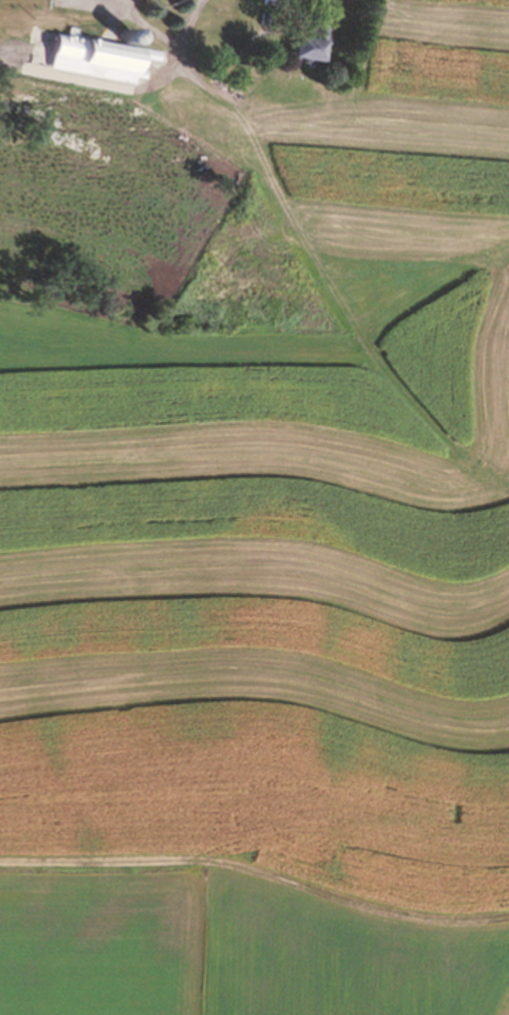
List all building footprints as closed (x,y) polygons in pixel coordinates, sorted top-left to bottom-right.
[(316,44),(324,46),(329,20),(310,17),(306,38),(285,35),(281,61),(312,66),(316,44)] [(129,84),(130,77),(141,79),(143,70),(132,68),(135,49),(48,35),(43,70),(129,84)]
